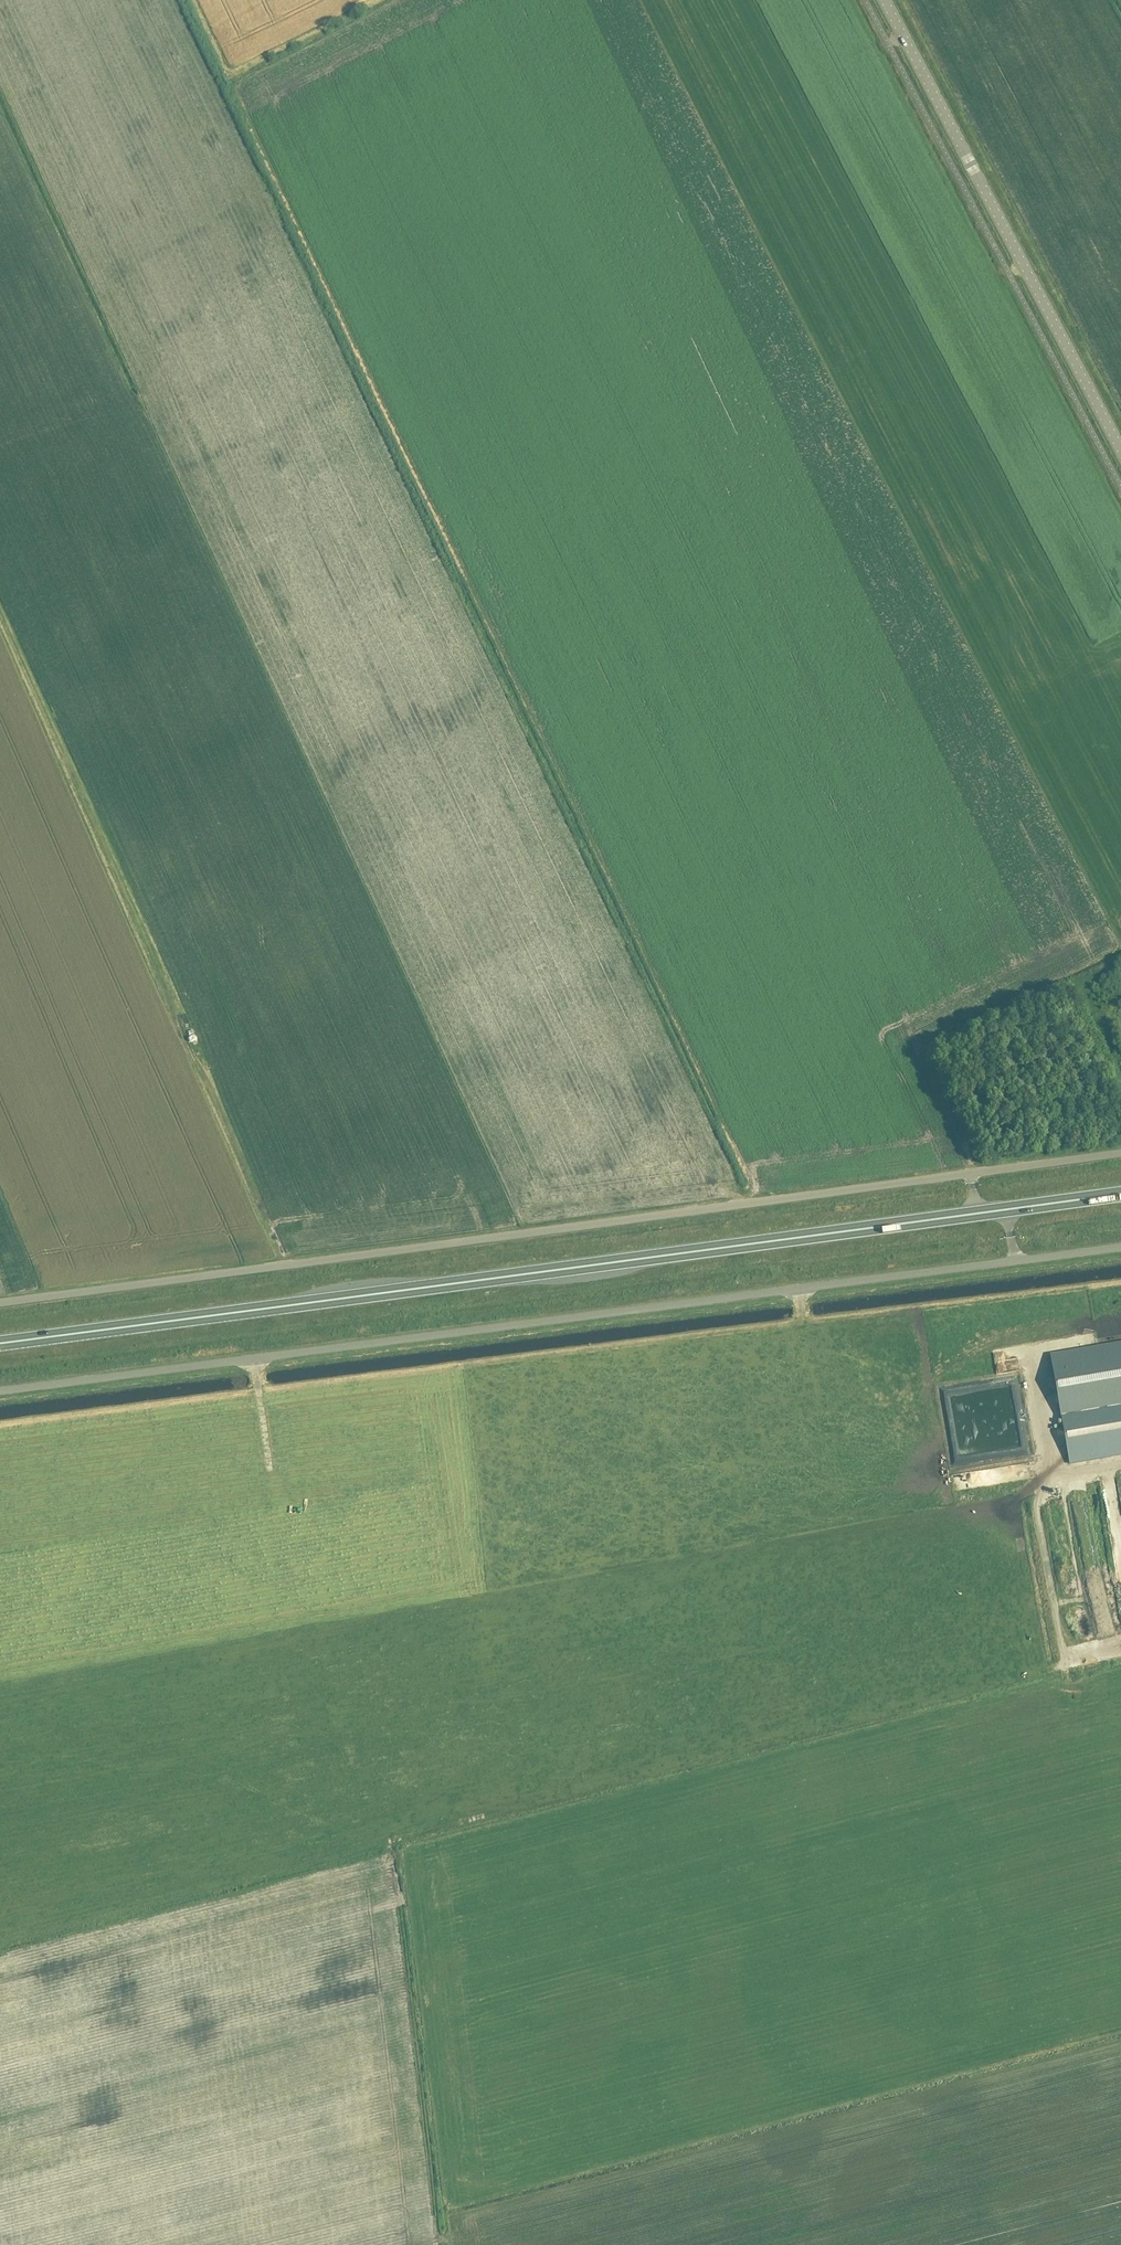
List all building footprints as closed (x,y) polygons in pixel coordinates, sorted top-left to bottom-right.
[(193,1041),(197,1038),(192,1028),(187,1030),(193,1041)] [(1051,1356),(1069,1463),(1120,1454),(1120,1344),(1051,1356)]
